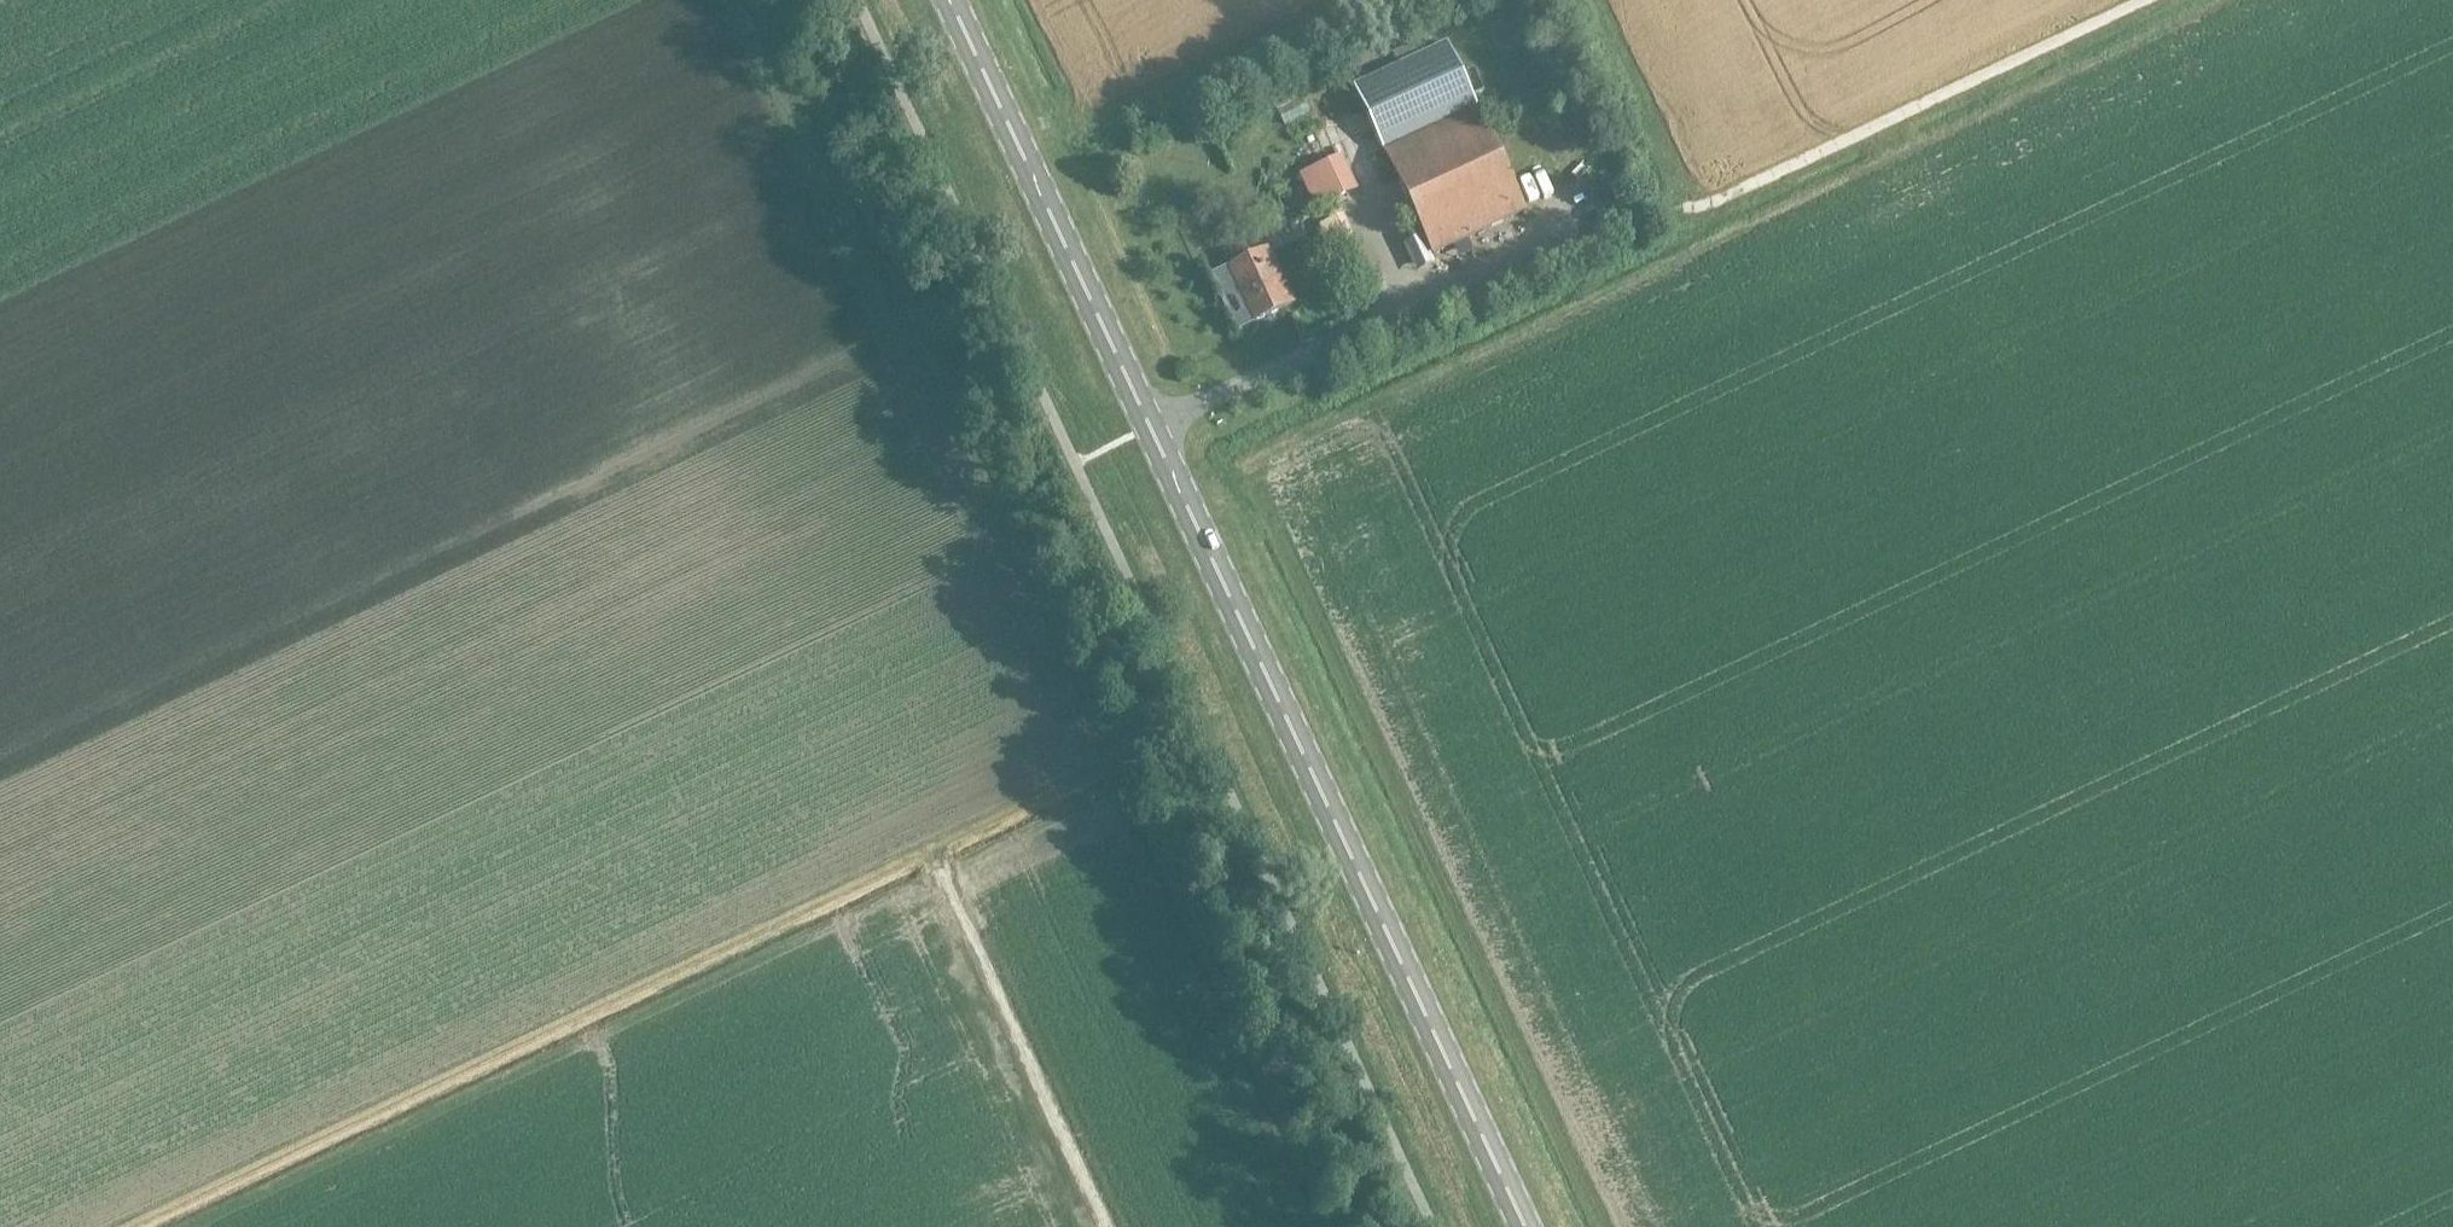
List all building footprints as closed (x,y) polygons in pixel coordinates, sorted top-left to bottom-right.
[(1353,88),(1383,150),(1474,107),(1444,45),(1353,88)] [(1474,107),(1383,150),(1432,255),(1523,212),(1474,107)] [(1315,208),(1355,189),(1340,158),(1300,177),(1315,208)] [(1341,269),(1366,259),(1355,229),(1329,238),(1341,269)] [(1252,323),(1292,304),(1267,251),(1226,270),(1252,323)]
